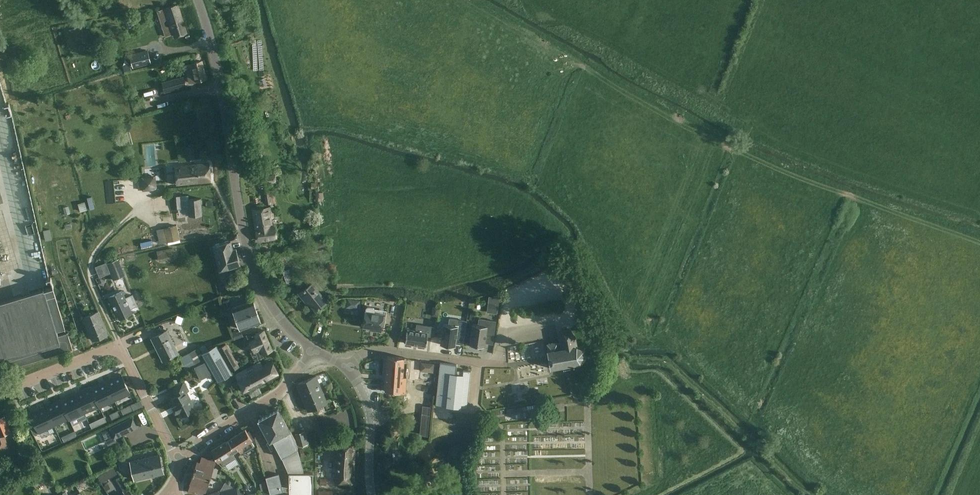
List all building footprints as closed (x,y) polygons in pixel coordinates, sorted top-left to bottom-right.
[(177,5),(168,8),(166,8),(175,37),(186,33),(177,5)] [(156,11),(147,14),(150,20),(158,17),(156,11)] [(148,52),(131,56),(134,67),(150,63),(148,52)] [(201,61),(185,65),(189,83),(206,79),(201,61)] [(184,77),(162,82),(164,92),(186,87),(184,77)] [(193,149),(186,150),(187,160),(194,160),(193,149)] [(209,163),(199,164),(175,167),(176,184),(211,181),(209,163)] [(264,184),(276,182),(278,182),(277,173),(274,173),(274,175),(263,176),(264,184)] [(137,176),(138,189),(156,187),(154,174),(137,176)] [(257,240),(267,238),(277,237),(276,228),(273,228),(271,217),(273,217),(272,207),(276,206),(274,194),(274,189),(265,191),(267,203),(269,203),(270,206),(252,209),(257,240)] [(177,208),(179,208),(189,207),(190,215),(202,214),(200,198),(188,199),(188,195),(176,196),(177,208)] [(87,210),(84,202),(78,204),(80,212),(87,210)] [(164,228),(167,242),(179,239),(176,226),(164,228)] [(50,229),(43,230),(45,241),(52,239),(50,229)] [(327,239),(314,242),(316,250),(329,246),(327,239)] [(221,243),(213,245),(216,255),(233,251),(233,249),(230,240),(221,243)] [(174,248),(156,251),(159,262),(176,258),(174,248)] [(233,251),(216,255),(220,270),(230,267),(240,264),(236,248),(233,249),(233,251)] [(124,276),(118,259),(107,263),(113,280),(124,276)] [(72,349),(67,332),(67,333),(58,335),(57,332),(64,329),(65,330),(52,287),(53,287),(50,277),(46,278),(47,280),(47,278),(50,277),(53,286),(44,289),(44,287),(43,287),(44,289),(0,302),(0,371),(72,349)] [(311,283),(307,286),(299,293),(303,298),(305,297),(310,303),(309,303),(309,304),(310,303),(315,310),(323,303),(326,301),(311,283)] [(109,297),(115,309),(119,318),(132,313),(122,291),(109,297)] [(489,296),(486,312),(497,314),(499,298),(489,296)] [(347,298),(346,308),(359,309),(360,300),(347,298)] [(229,299),(222,301),(225,308),(231,305),(229,299)] [(253,301),(243,304),(233,308),(240,329),(260,322),(253,301)] [(365,311),(364,320),(363,327),(370,328),(370,329),(371,330),(380,331),(383,314),(374,312),(375,309),(374,307),(368,306),(365,308),(365,311)] [(432,306),(431,316),(438,317),(440,307),(432,306)] [(83,317),(88,330),(92,340),(107,334),(98,311),(83,317)] [(455,347),(457,335),(464,336),(466,321),(449,318),(449,324),(443,324),(440,344),(455,347)] [(477,347),(478,346),(484,347),(486,335),(493,336),(496,321),(479,319),(478,325),(472,324),(469,345),(471,345),(471,346),(477,347)] [(407,329),(405,343),(426,346),(427,335),(433,336),(434,327),(417,325),(416,331),(407,329)] [(574,335),(569,329),(561,330),(559,338),(560,342),(547,344),(548,351),(547,351),(550,368),(551,368),(562,365),(563,370),(570,369),(569,366),(574,365),(574,364),(580,363),(581,364),(582,363),(581,362),(584,357),(586,357),(586,356),(585,355),(583,349),(585,348),(584,347),(583,348),(577,346),(577,344),(576,344),(574,335)] [(166,330),(160,333),(151,338),(163,361),(178,353),(166,330)] [(236,330),(232,331),(233,335),(235,339),(243,337),(241,330),(236,332),(236,330)] [(256,338),(252,339),(249,341),(254,353),(261,349),(263,354),(272,350),(263,330),(255,334),(256,338)] [(226,344),(218,349),(224,359),(233,355),(226,344)] [(216,345),(202,353),(206,361),(218,382),(232,374),(224,359),(218,349),(216,345)] [(206,361),(202,353),(199,348),(190,353),(196,366),(205,361),(205,362),(206,361)] [(403,369),(404,357),(387,356),(386,368),(403,369)] [(196,366),(194,367),(200,380),(211,375),(205,362),(205,361),(196,366)] [(259,362),(235,375),(246,393),(278,376),(269,361),(261,365),(259,362)] [(421,362),(420,371),(433,373),(434,363),(421,362)] [(456,364),(440,363),(435,404),(467,408),(471,371),(463,370),(463,374),(456,374),(456,364)] [(386,379),(406,381),(406,376),(403,376),(403,369),(386,368),(386,379)] [(121,373),(105,381),(115,401),(130,393),(121,373)] [(327,402),(316,376),(297,384),(308,410),(327,402)] [(385,391),(405,392),(406,381),(386,379),(385,391)] [(91,386),(89,387),(98,407),(99,408),(115,401),(105,381),(91,388),(91,386)] [(186,391),(188,390),(184,382),(173,388),(176,395),(171,398),(180,417),(195,409),(186,391)] [(89,387),(74,394),(84,414),(98,407),(89,387)] [(60,398),(59,399),(68,419),(69,421),(84,414),(74,394),(61,400),(60,398)] [(59,399),(44,406),(53,426),(68,419),(59,399)] [(120,408),(124,416),(143,407),(139,399),(120,408)] [(44,406),(29,413),(34,425),(30,427),(33,434),(38,432),(39,433),(53,426),(44,406)] [(430,407),(428,407),(424,407),(424,408),(422,429),(420,428),(419,434),(423,435),(427,435),(428,431),(430,407)] [(296,441),(283,417),(278,409),(268,414),(292,458),(300,457),(298,447),(296,441)] [(118,410),(110,413),(112,419),(120,415),(118,410)] [(8,444),(4,434),(11,431),(4,414),(0,416),(0,448),(8,444)] [(258,420),(270,440),(267,442),(271,449),(271,450),(276,447),(281,457),(289,473),(290,494),(314,494),(313,472),(304,472),(300,457),(292,458),(268,414),(258,420)] [(121,423),(110,428),(115,438),(126,433),(121,423)] [(228,440),(235,451),(238,449),(241,454),(254,446),(251,441),(252,440),(245,429),(228,440)] [(299,446),(307,443),(303,432),(295,434),(299,446)] [(235,451),(228,440),(211,450),(218,461),(228,455),(231,460),(235,458),(232,453),(235,451)] [(338,444),(337,454),(335,483),(354,484),(354,464),(355,445),(338,444)] [(298,447),(300,457),(310,454),(309,448),(300,450),(299,447),(298,447)] [(85,461),(93,457),(91,454),(89,455),(88,452),(82,455),(85,461)] [(130,461),(134,480),(164,473),(159,454),(130,461)] [(193,472),(210,478),(214,467),(213,466),(214,461),(201,457),(200,462),(197,461),(193,472)] [(128,488),(121,476),(119,472),(114,475),(116,479),(123,491),(128,488)] [(190,484),(189,489),(189,490),(189,491),(190,492),(191,492),(204,493),(206,489),(207,489),(210,478),(193,472),(189,483),(190,484)] [(270,493),(283,490),(278,473),(266,477),(270,493)] [(225,482),(219,491),(219,492),(237,487),(237,486),(225,482)] [(16,491),(12,484),(6,487),(10,494),(16,491)] [(210,494),(218,494),(222,494),(239,494),(237,487),(219,492),(219,491),(210,494)]
